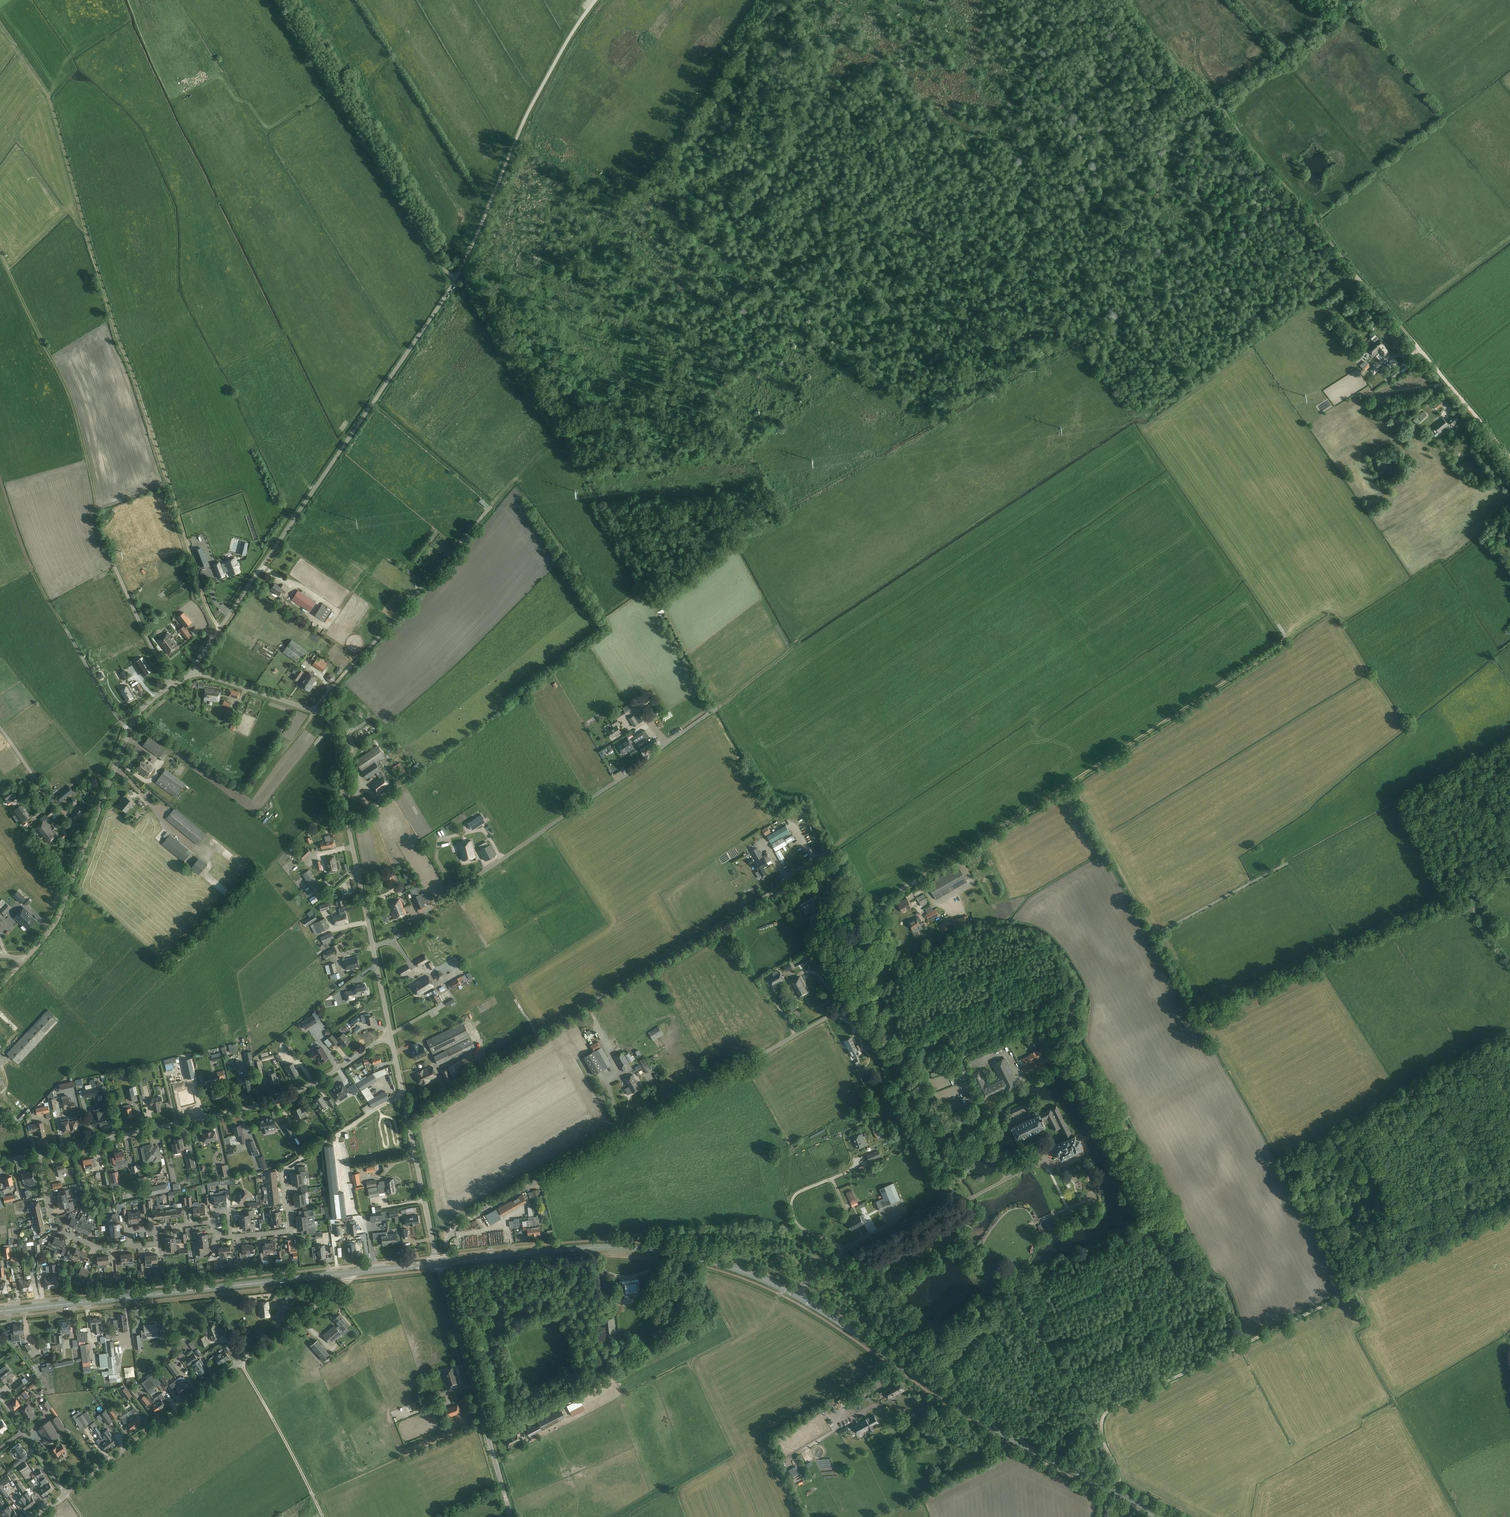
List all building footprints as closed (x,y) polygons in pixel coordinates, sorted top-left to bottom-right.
[(1377,338),(1373,341),(1374,342),(1367,348),(1373,355),(1379,350),(1383,356),(1388,352),(1383,347),(1384,346),(1377,338)] [(1388,362),(1388,363),(1379,371),(1382,374),(1389,368),(1389,369),(1392,367),(1393,368),(1398,363),(1395,358),(1393,358),(1388,362)] [(1365,371),(1370,366),(1370,365),(1368,363),(1367,363),(1362,368),(1365,371)] [(1379,371),(1374,366),(1369,370),(1374,375),(1379,371)] [(1393,378),(1399,373),(1396,370),(1390,374),(1393,378)] [(1437,410),(1449,400),(1445,395),(1433,405),(1437,410)] [(1424,412),(1413,420),(1418,424),(1427,416),(1424,412)] [(1449,420),(1450,422),(1452,424),(1453,425),(1460,420),(1455,415),(1449,420)] [(1440,433),(1452,424),(1450,422),(1448,424),(1443,418),(1434,426),(1440,433)] [(248,543),(243,542),(240,554),(246,555),(247,549),(246,549),(248,543)] [(202,548),(195,550),(201,566),(208,564),(205,557),(205,558),(203,554),(204,554),(202,548)] [(220,562),(214,565),(215,569),(219,568),(220,569),(222,569),(223,571),(228,570),(229,571),(230,575),(240,571),(239,566),(240,566),(238,562),(237,563),(235,558),(225,561),(225,562),(226,564),(221,566),(221,564),(220,562)] [(219,568),(215,569),(219,578),(225,576),(223,571),(222,569),(220,569),(219,568)] [(224,598),(231,591),(224,583),(220,587),(219,586),(216,589),(224,598)] [(272,587),(270,589),(275,592),(274,593),(278,596),(279,595),(281,592),(284,594),(288,588),(283,584),(281,587),(275,583),(274,584),(273,584),(272,586),(272,587)] [(309,611),(315,602),(300,592),(298,590),(291,599),(309,611)] [(323,603),(321,606),(320,605),(314,615),(324,621),(332,610),(327,607),(327,606),(323,603)] [(184,612),(178,617),(184,626),(185,627),(192,622),(184,612)] [(184,626),(178,630),(180,634),(182,633),(187,640),(192,636),(185,627),(184,626)] [(158,641),(163,648),(168,654),(178,646),(173,640),(168,633),(158,641)] [(282,652),(299,664),(308,651),(291,640),(282,652)] [(312,665),(322,671),(327,663),(320,658),(321,657),(315,653),(312,658),(315,660),(312,665)] [(142,658),(134,662),(140,672),(141,671),(144,676),(151,671),(142,658)] [(297,681),(303,672),(299,669),(293,678),(297,681)] [(118,674),(122,680),(127,677),(123,671),(118,674)] [(310,687),(316,678),(308,672),(299,685),(308,691),(308,690),(309,691),(312,688),(310,687)] [(126,702),(134,697),(128,685),(119,691),(126,702)] [(219,701),(220,690),(205,688),(204,700),(219,701)] [(238,698),(240,692),(230,689),(229,696),(238,698)] [(633,715),(628,719),(634,727),(639,724),(633,715)] [(617,726),(620,724),(618,721),(613,724),(614,727),(608,731),(612,737),(621,732),(617,726)] [(305,744),(311,748),(318,735),(313,731),(305,744)] [(641,732),(632,738),(639,748),(640,748),(648,743),(641,732)] [(143,745),(159,758),(163,760),(169,751),(165,749),(149,737),(143,745)] [(627,738),(622,741),(625,746),(626,746),(628,750),(631,754),(635,751),(633,748),(627,738)] [(655,738),(648,743),(640,748),(643,753),(651,748),(658,743),(655,738)] [(628,750),(626,746),(625,746),(622,741),(616,744),(622,754),(628,750)] [(375,763),(384,756),(377,745),(355,761),(361,771),(374,762),(375,763)] [(133,750),(138,753),(140,754),(142,749),(139,748),(135,746),(133,750)] [(147,776),(153,769),(141,761),(136,768),(147,776)] [(366,779),(380,770),(375,763),(374,762),(361,771),(366,779)] [(176,797),(186,784),(165,769),(155,782),(176,797)] [(384,776),(381,772),(377,775),(379,778),(371,784),(378,793),(384,789),(386,791),(390,787),(383,776),(384,776)] [(56,796),(60,802),(73,791),(68,786),(56,796)] [(6,800),(14,796),(10,790),(3,795),(6,800)] [(126,812),(133,803),(126,797),(119,806),(126,812)] [(367,807),(370,812),(380,804),(377,800),(367,807)] [(53,806),(46,813),(49,817),(50,817),(57,811),(53,806)] [(19,823),(28,818),(24,812),(22,813),(18,808),(12,812),(19,823)] [(71,816),(76,820),(82,812),(77,808),(71,816)] [(197,845),(206,834),(174,808),(166,819),(197,845)] [(40,819),(43,822),(45,820),(49,817),(46,813),(40,819)] [(78,823),(84,814),(82,813),(76,821),(78,823)] [(472,830),(486,821),(481,814),(467,823),(472,830)] [(48,843),(58,835),(45,820),(43,822),(35,829),(48,843)] [(767,836),(771,843),(790,832),(786,825),(767,836)] [(762,830),(766,836),(771,832),(767,826),(762,830)] [(786,844),(795,839),(792,833),(783,838),(783,837),(771,844),(775,851),(787,845),(786,844)] [(166,839),(162,844),(183,862),(184,862),(192,852),(170,834),(166,839)] [(329,836),(327,836),(324,837),(325,841),(320,843),(321,849),(334,846),(333,840),(330,840),(329,836)] [(470,841),(458,844),(460,853),(461,853),(473,849),(471,841),(470,841)] [(486,842),(479,846),(481,850),(479,850),(485,861),(495,855),(490,845),(488,845),(486,842)] [(756,860),(763,856),(757,847),(751,851),(756,860)] [(306,848),(298,855),(303,860),(311,853),(306,848)] [(473,849),(461,853),(462,860),(475,857),(473,849)] [(306,862),(313,855),(311,853),(304,860),(306,862)] [(764,858),(758,861),(760,864),(761,863),(763,867),(768,865),(767,862),(770,860),(767,854),(763,856),(764,858)] [(760,864),(758,861),(754,863),(758,870),(759,870),(762,876),(767,874),(763,867),(761,863),(760,864)] [(967,881),(958,866),(927,884),(936,899),(967,881)] [(837,867),(831,870),(837,882),(843,878),(837,867)] [(317,882),(315,880),(309,870),(302,874),(309,886),(317,882)] [(385,878),(385,880),(389,889),(397,886),(393,874),(385,878)] [(18,891),(14,895),(21,903),(25,899),(18,891)] [(425,892),(420,894),(412,897),(417,909),(425,906),(424,903),(429,901),(425,892)] [(921,905),(927,901),(923,894),(916,898),(921,905)] [(903,912),(911,907),(906,898),(901,901),(903,905),(900,907),(903,912)] [(399,909),(404,907),(400,899),(389,904),(392,911),(391,911),(399,908),(399,909)] [(817,908),(812,899),(801,904),(806,913),(806,914),(807,914),(807,913),(816,909),(817,909),(817,908),(817,907),(817,908)] [(0,909),(0,911),(4,915),(11,908),(6,902),(0,909)] [(330,902),(319,905),(320,911),(332,908),(330,902)] [(336,919),(346,917),(344,907),(339,909),(340,914),(335,915),(336,919)] [(399,908),(391,911),(394,919),(406,914),(404,907),(399,909),(399,908)] [(11,908),(4,916),(8,920),(11,916),(9,915),(13,910),(11,908)] [(26,910),(24,908),(16,916),(18,918),(17,919),(23,925),(24,924),(28,929),(36,920),(32,916),(33,915),(27,909),(26,910)] [(937,915),(934,909),(932,910),(932,909),(927,911),(927,913),(925,914),(928,920),(937,915)] [(307,913),(309,917),(304,921),(307,925),(317,919),(314,914),(311,910),(307,913)] [(348,922),(346,917),(336,919),(335,915),(333,916),(335,926),(344,924),(344,925),(348,924),(348,922)] [(916,918),(908,922),(912,929),(913,931),(917,928),(918,930),(922,928),(920,925),(923,923),(919,916),(916,918)] [(310,925),(313,930),(315,934),(317,933),(329,927),(324,918),(313,923),(313,924),(310,925)] [(942,931),(947,928),(944,923),(939,926),(942,931)] [(323,944),(334,939),(331,932),(320,937),(323,944)] [(343,932),(336,938),(338,940),(345,934),(343,932)] [(326,952),(328,957),(335,953),(332,948),(326,952)] [(425,955),(414,961),(417,967),(429,960),(425,955)] [(359,966),(357,956),(344,960),(346,970),(359,966)] [(337,972),(335,962),(325,965),(327,974),(337,972)] [(411,971),(407,965),(398,970),(402,976),(411,971)] [(784,980),(779,971),(768,977),(773,986),(784,980)] [(434,986),(427,975),(412,984),(418,995),(434,986)] [(461,976),(449,983),(450,983),(453,988),(453,989),(465,982),(461,976)] [(798,997),(809,991),(801,977),(790,983),(798,997)] [(357,996),(365,994),(365,993),(369,992),(368,988),(366,989),(366,985),(365,986),(365,984),(363,984),(355,986),(355,988),(355,990),(351,991),(344,992),(346,1001),(352,999),(352,995),(356,994),(357,996)] [(432,997),(436,1003),(440,1001),(438,999),(440,998),(439,996),(437,997),(436,995),(432,997)] [(48,1009),(6,1053),(18,1064),(59,1020),(48,1009)] [(362,1019),(366,1018),(368,1025),(374,1024),(372,1016),(368,1017),(368,1014),(361,1015),(362,1019)] [(5,1015),(1,1019),(8,1026),(12,1022),(5,1015)] [(313,1015),(301,1022),(305,1029),(317,1022),(313,1015)] [(349,1021),(352,1025),(359,1019),(356,1015),(349,1021)] [(470,1037),(463,1022),(426,1040),(433,1055),(470,1037)] [(653,1041),(664,1034),(658,1026),(648,1032),(653,1041)] [(350,1041),(343,1033),(337,1038),(343,1046),(350,1041)] [(332,1034),(327,1038),(332,1044),(333,1046),(338,1042),(332,1034)] [(438,1065),(450,1059),(475,1046),(470,1037),(445,1050),(433,1056),(438,1065)] [(859,1053),(858,1050),(860,1049),(858,1044),(855,1046),(851,1037),(845,1040),(853,1056),(859,1053)] [(329,1041),(326,1043),(332,1051),(335,1049),(329,1041)] [(611,1065),(601,1046),(598,1041),(590,1046),(593,1051),(583,1057),(593,1075),(604,1069),(611,1065)] [(426,1054),(422,1046),(419,1047),(416,1043),(411,1045),(413,1050),(411,1051),(415,1060),(426,1054)] [(290,1044),(286,1048),(292,1056),(297,1053),(290,1044)] [(320,1062),(322,1060),(323,1061),(324,1061),(326,1060),(326,1059),(326,1058),(328,1057),(321,1047),(310,1053),(313,1058),(317,1056),(320,1062)] [(1045,1063),(1054,1059),(1051,1053),(1049,1054),(1046,1047),(1036,1052),(1036,1050),(1030,1053),(1031,1054),(1022,1059),(1025,1066),(1023,1067),(1026,1073),(1035,1068),(1036,1069),(1045,1064),(1045,1063)] [(244,1053),(247,1068),(254,1067),(251,1051),(244,1053)] [(624,1054),(626,1053),(624,1051),(614,1057),(622,1071),(625,1069),(623,1066),(629,1063),(624,1054)] [(212,1055),(211,1055),(213,1060),(213,1062),(216,1061),(215,1059),(221,1058),(220,1053),(217,1054),(212,1055)] [(478,1067),(472,1054),(447,1066),(454,1079),(478,1067)] [(371,1057),(371,1058),(369,1058),(370,1062),(372,1061),(373,1064),(381,1062),(380,1055),(371,1057)] [(186,1078),(194,1076),(190,1056),(181,1058),(186,1078)] [(991,1064),(997,1076),(985,1082),(979,1070),(971,1075),(977,1088),(979,1091),(982,1098),(983,1100),(1004,1090),(1005,1091),(1019,1085),(1006,1057),(991,1064)] [(646,1073),(651,1071),(644,1058),(640,1060),(646,1073)] [(256,1061),(254,1061),(258,1076),(263,1075),(260,1060),(256,1061)] [(357,1070),(364,1066),(361,1062),(354,1066),(357,1070)] [(291,1078),(298,1074),(292,1063),(285,1067),(291,1078)] [(423,1070),(423,1069),(416,1073),(421,1085),(422,1084),(430,1081),(429,1080),(437,1077),(431,1066),(423,1070)] [(453,1081),(446,1067),(441,1070),(447,1083),(448,1083),(453,1081)] [(864,1076),(861,1071),(859,1067),(853,1069),(856,1074),(862,1086),(867,1083),(866,1080),(864,1076)] [(984,1080),(993,1075),(990,1069),(981,1074),(984,1080)] [(144,1093),(141,1078),(139,1070),(135,1071),(136,1079),(140,1094),(144,1093)] [(219,1080),(225,1078),(223,1070),(216,1072),(219,1080)] [(375,1075),(378,1080),(388,1075),(386,1070),(375,1075)] [(271,1085),(278,1082),(275,1072),(268,1074),(268,1077),(263,1078),(265,1084),(270,1082),(271,1085)] [(377,1080),(373,1073),(356,1084),(361,1091),(377,1080)] [(241,1076),(242,1078),(243,1084),(245,1091),(251,1090),(249,1082),(248,1074),(241,1076)] [(628,1095),(631,1093),(641,1088),(633,1074),(623,1080),(627,1087),(624,1089),(628,1095)] [(86,1089),(82,1090),(83,1095),(83,1096),(88,1095),(88,1094),(93,1092),(93,1094),(98,1093),(97,1091),(102,1090),(103,1090),(102,1086),(96,1087),(94,1078),(90,1079),(91,1084),(92,1088),(86,1089)] [(76,1086),(74,1080),(59,1084),(61,1089),(76,1086)] [(336,1099),(348,1091),(348,1090),(350,1089),(353,1094),(359,1091),(354,1083),(348,1087),(348,1088),(347,1089),(343,1082),(330,1091),(336,1099)] [(132,1087),(126,1088),(129,1100),(135,1099),(132,1087)] [(219,1091),(218,1088),(211,1090),(213,1099),(220,1097),(219,1091)] [(53,1090),(48,1095),(49,1100),(49,1102),(51,1109),(56,1108),(53,1090)] [(180,1095),(180,1096),(182,1104),(186,1103),(186,1104),(190,1103),(190,1102),(194,1101),(192,1093),(191,1091),(180,1093),(180,1095)] [(389,1098),(385,1091),(367,1100),(372,1108),(389,1098)] [(63,1105),(70,1103),(68,1094),(61,1096),(63,1105)] [(315,1100),(321,1109),(322,1111),(328,1107),(327,1105),(329,1103),(332,1107),(336,1105),(331,1098),(325,1102),(321,1096),(315,1100)] [(158,1111),(155,1098),(150,1099),(151,1105),(153,1104),(154,1112),(158,1111)] [(45,1106),(36,1108),(36,1109),(37,1114),(37,1115),(46,1113),(47,1119),(52,1118),(52,1116),(50,1109),(51,1109),(49,1102),(48,1102),(44,1103),(45,1106)] [(133,1116),(131,1108),(130,1104),(123,1106),(125,1118),(133,1116)] [(1024,1104),(1011,1110),(1013,1115),(1027,1109),(1024,1104)] [(1046,1126),(1045,1124),(1050,1121),(1054,1130),(1059,1128),(1059,1127),(1061,1127),(1067,1139),(1055,1146),(1057,1151),(1056,1151),(1057,1154),(1058,1153),(1062,1159),(1082,1149),(1080,1146),(1081,1145),(1081,1143),(1080,1139),(1077,1138),(1077,1139),(1075,1136),(1072,1137),(1056,1105),(1051,1108),(1052,1109),(1050,1109),(1045,1112),(1040,1114),(1011,1128),(1017,1140),(1024,1137),(1039,1130),(1039,1129),(1046,1126)] [(363,1110),(366,1115),(373,1111),(371,1106),(363,1110)] [(942,1108),(948,1120),(953,1117),(948,1106),(942,1108)] [(304,1109),(301,1110),(300,1107),(293,1110),(297,1119),(300,1118),(299,1116),(302,1114),(303,1117),(306,1115),(304,1109)] [(97,1109),(100,1125),(103,1124),(102,1123),(107,1122),(105,1115),(104,1115),(102,1108),(97,1109)] [(100,1125),(97,1109),(91,1110),(92,1117),(91,1118),(93,1126),(97,1125),(100,1125)] [(68,1118),(71,1131),(78,1129),(77,1123),(78,1123),(77,1117),(69,1119),(68,1118)] [(71,1131),(68,1118),(60,1120),(61,1126),(62,1125),(63,1131),(64,1131),(71,1130),(71,1131)] [(260,1121),(262,1129),(262,1128),(263,1132),(268,1131),(267,1127),(275,1126),(273,1118),(260,1121)] [(37,1130),(39,1137),(46,1135),(45,1129),(44,1129),(43,1122),(30,1124),(32,1132),(37,1130)] [(282,1126),(288,1134),(293,1131),(287,1123),(282,1126)] [(241,1143),(245,1142),(242,1128),(241,1128),(240,1125),(237,1126),(237,1124),(232,1125),(233,1131),(235,1131),(236,1135),(239,1134),(241,1143)] [(881,1130),(874,1132),(875,1136),(879,1134),(880,1139),(884,1138),(881,1130)] [(206,1133),(201,1134),(203,1142),(217,1139),(215,1131),(211,1132),(210,1132),(206,1133)] [(864,1145),(867,1144),(862,1133),(860,1134),(859,1134),(853,1136),(858,1149),(865,1146),(864,1145)] [(886,1142),(889,1145),(897,1138),(894,1136),(886,1142)] [(182,1138),(175,1139),(176,1143),(172,1144),(174,1152),(181,1151),(180,1147),(183,1146),(182,1138)] [(253,1140),(248,1142),(252,1151),(253,1156),(254,1156),(259,1154),(258,1149),(256,1149),(255,1146),(253,1140)] [(143,1146),(146,1160),(152,1159),(153,1161),(160,1160),(157,1146),(153,1147),(153,1146),(151,1146),(150,1145),(143,1146)] [(333,1145),(323,1146),(332,1218),(346,1216),(343,1192),(339,1193),(333,1145)] [(869,1161),(881,1156),(879,1150),(867,1155),(869,1161)] [(114,1157),(110,1157),(112,1164),(116,1163),(126,1161),(125,1158),(123,1151),(115,1153),(116,1157),(114,1157)] [(188,1167),(194,1166),(192,1155),(186,1156),(188,1167)] [(264,1169),(268,1167),(264,1156),(259,1157),(264,1169)] [(94,1157),(91,1158),(83,1160),(86,1172),(91,1171),(90,1167),(96,1166),(94,1157)] [(57,1166),(58,1174),(59,1178),(64,1177),(63,1173),(66,1172),(64,1164),(57,1166)] [(112,1169),(107,1170),(110,1183),(111,1182),(118,1181),(116,1171),(114,1172),(112,1172),(112,1171),(112,1169)] [(32,1171),(22,1173),(24,1182),(34,1180),(32,1171)] [(352,1174),(353,1182),(354,1185),(360,1184),(359,1176),(358,1173),(352,1174)] [(14,1187),(13,1184),(11,1176),(4,1178),(7,1189),(14,1187)] [(367,1187),(376,1186),(375,1179),(366,1181),(367,1187)] [(381,1184),(378,1185),(378,1189),(395,1186),(395,1184),(396,1183),(396,1179),(394,1179),(384,1180),(384,1181),(381,1181),(381,1184)] [(167,1184),(149,1188),(151,1194),(169,1190),(167,1184)] [(883,1198),(878,1200),(881,1207),(886,1205),(896,1201),(889,1184),(886,1186),(879,1189),(883,1198)] [(386,1194),(396,1192),(395,1186),(378,1189),(379,1193),(386,1192),(386,1194)] [(58,1202),(68,1199),(68,1197),(72,1196),(70,1189),(67,1189),(67,1188),(63,1189),(63,1190),(62,1190),(63,1194),(57,1195),(57,1197),(56,1198),(57,1200),(58,1201),(58,1202)] [(235,1199),(241,1204),(249,1194),(243,1189),(235,1199)] [(14,1194),(5,1196),(4,1190),(0,1191),(2,1197),(3,1196),(5,1203),(15,1200),(14,1194)] [(219,1191),(219,1195),(220,1195),(221,1204),(227,1204),(226,1198),(229,1197),(228,1190),(219,1191)] [(850,1202),(856,1200),(852,1190),(846,1193),(850,1202)] [(210,1199),(214,1199),(215,1205),(221,1204),(220,1195),(219,1195),(214,1196),(214,1191),(209,1192),(210,1199)] [(526,1202),(522,1194),(497,1208),(501,1215),(526,1202)] [(256,1195),(257,1202),(248,1203),(249,1208),(260,1207),(259,1201),(258,1195),(256,1195)] [(67,1210),(75,1208),(73,1201),(69,1202),(68,1199),(58,1202),(59,1202),(58,1203),(57,1203),(58,1205),(59,1206),(60,1208),(66,1207),(67,1210)] [(28,1210),(40,1207),(39,1201),(31,1203),(32,1207),(27,1208),(28,1210)] [(271,1218),(281,1217),(280,1211),(275,1211),(275,1208),(269,1209),(269,1212),(271,1212),(271,1218)] [(297,1223),(309,1221),(308,1215),(314,1215),(313,1209),(301,1211),(302,1214),(301,1214),(301,1216),(297,1216),(297,1223)] [(134,1212),(135,1223),(141,1222),(141,1221),(143,1221),(142,1215),(141,1216),(140,1210),(137,1211),(137,1212),(134,1212)] [(240,1221),(251,1220),(250,1216),(254,1216),(253,1210),(245,1211),(245,1215),(239,1215),(240,1221)] [(545,1221),(544,1216),(548,1215),(547,1210),(538,1211),(538,1215),(536,1215),(536,1216),(534,1216),(535,1221),(532,1221),(534,1234),(540,1234),(539,1226),(536,1226),(536,1222),(545,1221)] [(135,1223),(134,1212),(131,1213),(131,1211),(128,1212),(129,1217),(128,1217),(128,1218),(127,1218),(128,1223),(129,1223),(135,1223)] [(386,1219),(385,1211),(369,1213),(371,1222),(382,1221),(382,1220),(386,1219)] [(42,1213),(33,1215),(34,1219),(30,1220),(30,1222),(35,1221),(43,1219),(42,1213)] [(70,1213),(68,1219),(71,1220),(68,1225),(74,1227),(77,1219),(74,1218),(75,1215),(70,1213)] [(113,1214),(108,1219),(111,1221),(112,1219),(116,1222),(119,1218),(118,1218),(114,1214),(113,1214)] [(860,1215),(848,1222),(852,1230),(864,1223),(861,1218),(864,1217),(863,1214),(860,1216),(860,1215)] [(418,1215),(404,1217),(406,1225),(410,1225),(415,1225),(415,1224),(419,1223),(418,1215)] [(82,1221),(78,1230),(81,1232),(82,1230),(84,1231),(88,1221),(87,1220),(85,1219),(86,1217),(84,1216),(83,1217),(83,1218),(82,1221)] [(528,1235),(534,1234),(532,1221),(535,1221),(534,1216),(528,1217),(528,1220),(525,1220),(526,1226),(522,1226),(523,1231),(527,1231),(528,1235)] [(77,1219),(74,1227),(75,1228),(75,1229),(78,1230),(82,1221),(83,1218),(83,1217),(82,1217),(81,1218),(81,1217),(80,1220),(77,1219)] [(281,1217),(271,1218),(272,1223),(270,1224),(271,1227),(277,1226),(276,1223),(282,1223),(281,1217)] [(32,1228),(44,1225),(43,1219),(35,1221),(35,1225),(31,1226),(32,1228)] [(251,1220),(240,1221),(240,1227),(246,1226),(247,1232),(255,1232),(254,1223),(251,1223),(251,1220)] [(88,1235),(89,1233),(91,1228),(93,1229),(96,1224),(88,1221),(84,1231),(85,1232),(85,1233),(88,1235)] [(309,1221),(297,1223),(298,1229),(302,1228),(302,1230),(304,1230),(304,1233),(316,1232),(315,1226),(310,1227),(309,1221)] [(340,1225),(339,1225),(339,1222),(336,1223),(331,1223),(331,1229),(334,1229),(335,1236),(341,1235),(340,1225)] [(110,1230),(107,1230),(107,1234),(108,1240),(114,1239),(114,1236),(119,1235),(121,1235),(120,1229),(110,1230)] [(198,1241),(208,1240),(207,1234),(201,1234),(201,1231),(193,1232),(194,1238),(197,1237),(198,1241)] [(378,1233),(373,1233),(374,1240),(379,1240),(379,1239),(382,1238),(382,1240),(382,1244),(383,1244),(383,1245),(387,1245),(387,1244),(388,1244),(387,1234),(387,1232),(378,1233)] [(176,1243),(182,1242),(182,1243),(187,1242),(186,1233),(181,1234),(181,1239),(176,1239),(175,1237),(165,1238),(165,1239),(163,1239),(164,1244),(165,1244),(176,1243)] [(388,1244),(397,1243),(396,1233),(387,1234),(388,1244)] [(57,1248),(60,1240),(55,1237),(53,1242),(49,1240),(47,1246),(51,1247),(51,1245),(57,1248)] [(292,1239),(284,1240),(285,1250),(290,1250),(291,1252),(293,1252),(293,1257),(297,1257),(296,1252),(296,1246),(293,1246),(292,1239)] [(60,1240),(57,1248),(60,1249),(59,1251),(61,1252),(61,1254),(63,1255),(66,1249),(64,1248),(66,1242),(60,1240)] [(197,1244),(194,1244),(195,1247),(195,1251),(196,1258),(203,1257),(203,1251),(202,1246),(204,1246),(208,1246),(208,1240),(198,1241),(196,1241),(197,1244)] [(273,1241),(268,1242),(270,1252),(274,1252),(274,1254),(277,1254),(278,1259),(280,1259),(282,1258),(281,1250),(276,1251),(275,1242),(273,1242),(273,1241)] [(356,1254),(355,1243),(347,1244),(349,1255),(356,1254)] [(242,1245),(242,1252),(239,1252),(240,1258),(246,1257),(245,1254),(248,1254),(248,1255),(249,1256),(253,1256),(254,1254),(253,1245),(248,1245),(247,1244),(242,1245)] [(316,1246),(312,1247),(313,1258),(317,1258),(325,1258),(324,1245),(316,1246)] [(78,1259),(82,1251),(76,1248),(74,1254),(71,1253),(68,1259),(71,1261),(72,1259),(77,1261),(78,1259)] [(82,1251),(78,1259),(84,1261),(87,1253),(82,1251)] [(151,1255),(152,1266),(154,1266),(154,1263),(158,1263),(158,1261),(159,1261),(158,1255),(157,1255),(157,1254),(151,1255)] [(84,1277),(87,1270),(81,1267),(78,1274),(84,1277)] [(638,1279),(622,1281),(623,1293),(639,1292),(638,1279)] [(299,1304),(292,1309),(296,1314),(303,1308),(299,1304)] [(333,1319),(342,1330),(349,1324),(340,1313),(333,1319)] [(285,1326),(293,1320),(289,1314),(281,1320),(285,1326)] [(119,1319),(113,1320),(114,1327),(120,1327),(120,1331),(128,1330),(126,1315),(118,1315),(119,1319)] [(100,1317),(91,1318),(91,1324),(91,1327),(92,1327),(92,1329),(94,1329),(94,1334),(100,1333),(99,1330),(102,1330),(102,1329),(101,1323),(100,1317)] [(602,1335),(616,1333),(614,1317),(600,1319),(602,1335)] [(59,1330),(61,1330),(61,1334),(71,1333),(70,1329),(71,1329),(70,1320),(59,1322),(59,1330)] [(23,1323),(17,1324),(17,1328),(19,1327),(20,1339),(20,1340),(20,1343),(26,1352),(32,1348),(28,1342),(27,1343),(25,1340),(25,1333),(24,1333),(23,1323)] [(20,1340),(20,1339),(19,1327),(17,1328),(17,1324),(13,1324),(14,1332),(11,1333),(12,1341),(20,1340)] [(157,1337),(157,1335),(156,1324),(145,1325),(145,1329),(141,1330),(142,1339),(157,1337)] [(206,1327),(207,1330),(205,1331),(207,1337),(210,1336),(211,1340),(221,1336),(217,1328),(216,1328),(215,1324),(206,1327)] [(335,1324),(322,1335),(330,1344),(342,1334),(335,1324)] [(259,1335),(265,1332),(262,1326),(256,1329),(259,1335)] [(81,1342),(88,1341),(87,1333),(85,1333),(85,1331),(81,1332),(81,1330),(77,1331),(79,1342),(81,1342)] [(54,1343),(63,1343),(62,1334),(54,1335),(54,1343)] [(204,1336),(199,1338),(198,1335),(195,1336),(196,1340),(198,1339),(202,1347),(208,1345),(204,1336)] [(599,1343),(593,1344),(593,1353),(603,1352),(601,1339),(598,1339),(599,1343)] [(107,1341),(108,1356),(114,1355),(115,1355),(114,1348),(113,1340),(110,1341),(107,1341)] [(323,1361),(330,1355),(317,1340),(310,1346),(323,1361)] [(48,1348),(46,1343),(38,1345),(40,1351),(43,1350),(43,1353),(48,1352),(49,1353),(51,1352),(50,1348),(51,1348),(49,1343),(47,1344),(48,1348)] [(85,1344),(80,1345),(82,1362),(84,1372),(91,1372),(90,1366),(88,1349),(87,1344),(85,1344)] [(224,1350),(214,1357),(219,1363),(224,1360),(225,1361),(230,1357),(224,1350)] [(108,1367),(107,1356),(107,1355),(107,1353),(106,1353),(99,1353),(100,1368),(101,1368),(108,1367)] [(200,1359),(198,1360),(194,1354),(186,1360),(189,1364),(192,1362),(193,1364),(199,1374),(205,1369),(201,1364),(203,1363),(200,1359)] [(55,1368),(74,1363),(73,1359),(54,1364),(55,1368)] [(171,1361),(166,1365),(175,1376),(179,1373),(171,1361)] [(51,1362),(47,1363),(48,1366),(42,1367),(43,1373),(53,1370),(51,1362)] [(0,1369),(0,1375),(0,1376),(5,1382),(7,1380),(9,1382),(11,1380),(12,1379),(11,1377),(14,1375),(9,1368),(6,1364),(0,1369)] [(442,1371),(447,1386),(459,1382),(454,1367),(442,1371)] [(145,1380),(142,1382),(149,1392),(161,1383),(159,1380),(154,1373),(148,1378),(145,1380)] [(159,1378),(164,1386),(168,1383),(162,1375),(159,1378)] [(181,1376),(176,1379),(185,1390),(189,1387),(186,1382),(187,1381),(183,1376),(182,1377),(181,1376)] [(21,1380),(13,1386),(17,1391),(25,1384),(22,1379),(21,1380)] [(176,1379),(170,1384),(175,1392),(176,1391),(177,1390),(180,1393),(185,1390),(176,1379)] [(39,1384),(37,1381),(29,1387),(31,1390),(39,1384)] [(884,1389),(886,1392),(890,1399),(904,1391),(899,1381),(884,1389)] [(118,1387),(127,1399),(132,1396),(123,1384),(118,1387)] [(183,1396),(192,1390),(190,1388),(181,1394),(183,1396)] [(30,1395),(25,1389),(22,1392),(26,1398),(30,1395)] [(154,1399),(161,1408),(165,1405),(163,1402),(167,1400),(161,1393),(156,1396),(157,1397),(154,1399)] [(161,1408),(154,1399),(154,1400),(153,1399),(152,1400),(148,1395),(145,1396),(144,1395),(140,1399),(150,1412),(154,1409),(156,1411),(161,1408)] [(846,1395),(837,1400),(840,1405),(849,1400),(846,1395)] [(21,1404),(16,1399),(9,1405),(14,1410),(21,1404)] [(572,1416),(585,1409),(580,1399),(567,1406),(572,1416)] [(47,1400),(41,1404),(46,1411),(51,1407),(47,1400)] [(553,1402),(541,1409),(542,1411),(545,1410),(554,1406),(553,1402)] [(442,1409),(445,1418),(461,1413),(458,1404),(457,1404),(442,1409)] [(35,1416),(32,1412),(33,1411),(33,1410),(30,1405),(29,1405),(28,1406),(21,1410),(28,1420),(35,1416)] [(112,1409),(108,1411),(113,1418),(117,1415),(112,1409)] [(538,1423),(525,1430),(529,1437),(566,1418),(561,1409),(537,1421),(538,1423)] [(129,1416),(132,1420),(137,1426),(141,1423),(139,1420),(142,1418),(136,1410),(129,1416)] [(86,1411),(83,1413),(81,1411),(72,1416),(74,1419),(75,1419),(81,1429),(92,1421),(86,1411)] [(105,1411),(101,1413),(104,1416),(102,1417),(106,1422),(111,1419),(105,1411)] [(57,1415),(37,1428),(47,1444),(61,1435),(58,1430),(65,1426),(57,1415)] [(123,1419),(122,1420),(128,1428),(130,1427),(132,1429),(137,1426),(132,1420),(129,1416),(128,1415),(123,1419)] [(873,1426),(878,1423),(874,1415),(873,1415),(874,1415),(869,1418),(868,1418),(860,1422),(860,1423),(855,1425),(860,1434),(860,1433),(865,1431),(873,1427),(873,1426)] [(94,1422),(90,1424),(97,1436),(98,1435),(100,1439),(104,1436),(102,1434),(97,1426),(94,1422)] [(134,1432),(144,1426),(143,1424),(133,1430),(134,1432)] [(849,1430),(847,1426),(839,1431),(841,1434),(849,1430)] [(105,1437),(111,1445),(116,1442),(112,1437),(113,1436),(108,1429),(102,1434),(104,1436),(104,1437),(105,1437)] [(516,1432),(505,1438),(510,1447),(521,1441),(518,1435),(520,1434),(518,1431),(516,1432)] [(105,1437),(104,1437),(100,1440),(99,1438),(96,1440),(100,1445),(102,1444),(106,1449),(111,1445),(105,1437)] [(12,1449),(10,1450),(13,1454),(15,1453),(19,1459),(22,1462),(28,1457),(25,1454),(26,1453),(19,1443),(12,1448),(12,1449)] [(57,1447),(51,1450),(57,1460),(64,1455),(62,1452),(66,1450),(61,1444),(57,1447)] [(22,1472),(29,1467),(25,1461),(18,1467),(22,1472)] [(40,1469),(35,1472),(38,1477),(43,1474),(40,1469)] [(3,1485),(11,1480),(8,1476),(0,1481),(3,1485)] [(54,1488),(49,1483),(45,1478),(41,1482),(42,1483),(49,1492),(54,1488)] [(9,1495),(0,1483),(0,1490),(5,1498),(9,1495)] [(42,1483),(40,1485),(42,1488),(39,1490),(44,1496),(49,1492),(42,1483)] [(18,1487),(14,1490),(19,1497),(22,1494),(23,1494),(22,1493),(19,1488),(18,1488),(18,1487)] [(24,1497),(31,1505),(36,1502),(31,1496),(27,1491),(23,1495),(24,1497)] [(23,1495),(18,1498),(22,1503),(21,1503),(26,1509),(31,1505),(24,1497),(23,1495)] [(12,1516),(15,1516),(18,1515),(14,1509),(12,1510),(9,1506),(5,1508),(12,1516)] [(5,1508),(2,1511),(5,1516),(4,1516),(12,1516),(5,1508)]
